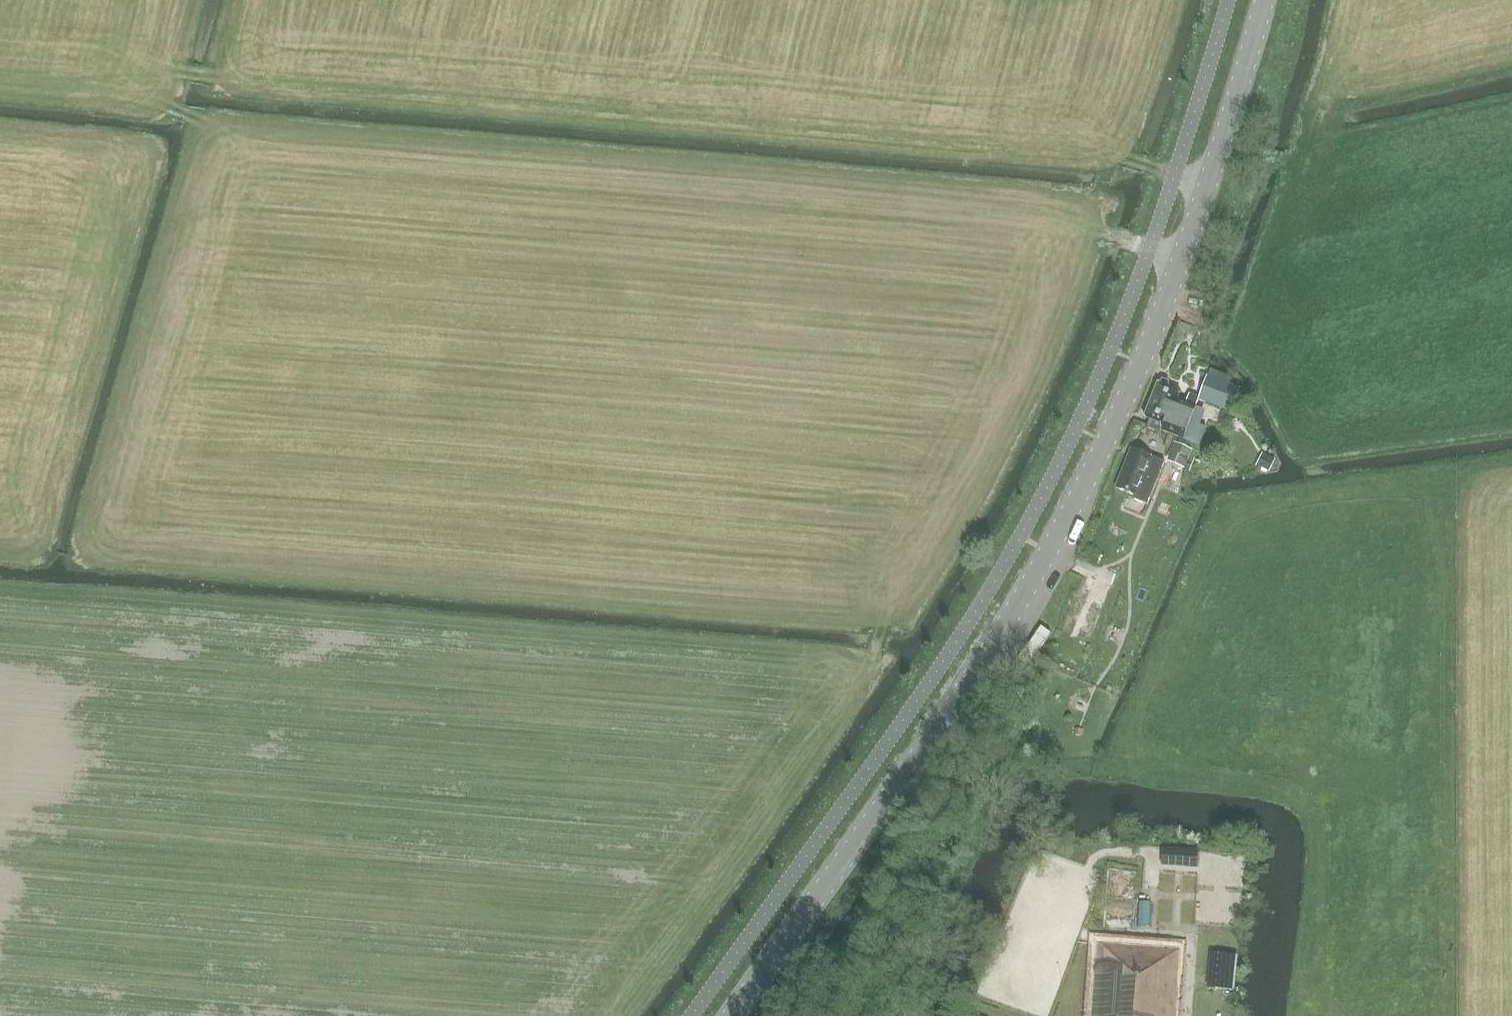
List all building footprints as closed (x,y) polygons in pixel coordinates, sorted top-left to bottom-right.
[(1236,387),(1212,377),(1203,401),(1226,410),(1236,387)] [(1162,379),(1158,383),(1145,418),(1149,419),(1146,428),(1157,432),(1160,424),(1165,426),(1163,431),(1183,439),(1200,398),(1190,394),(1186,404),(1177,400),(1180,392),(1170,388),(1170,382),(1162,379)] [(1192,449),(1173,441),(1166,457),(1168,458),(1166,462),(1184,469),(1192,449)] [(1166,462),(1153,457),(1154,457),(1132,449),(1117,488),(1137,496),(1135,500),(1148,505),(1166,462)] [(1262,453),(1256,464),(1264,469),(1270,471),(1276,459),(1267,455),(1262,453)] [(1200,865),(1200,853),(1166,851),(1166,863),(1200,865)] [(1180,950),(1098,944),(1092,1015),(1175,1015),(1180,950)] [(1212,954),(1210,975),(1218,976),(1217,988),(1233,990),(1236,956),(1212,954)]
